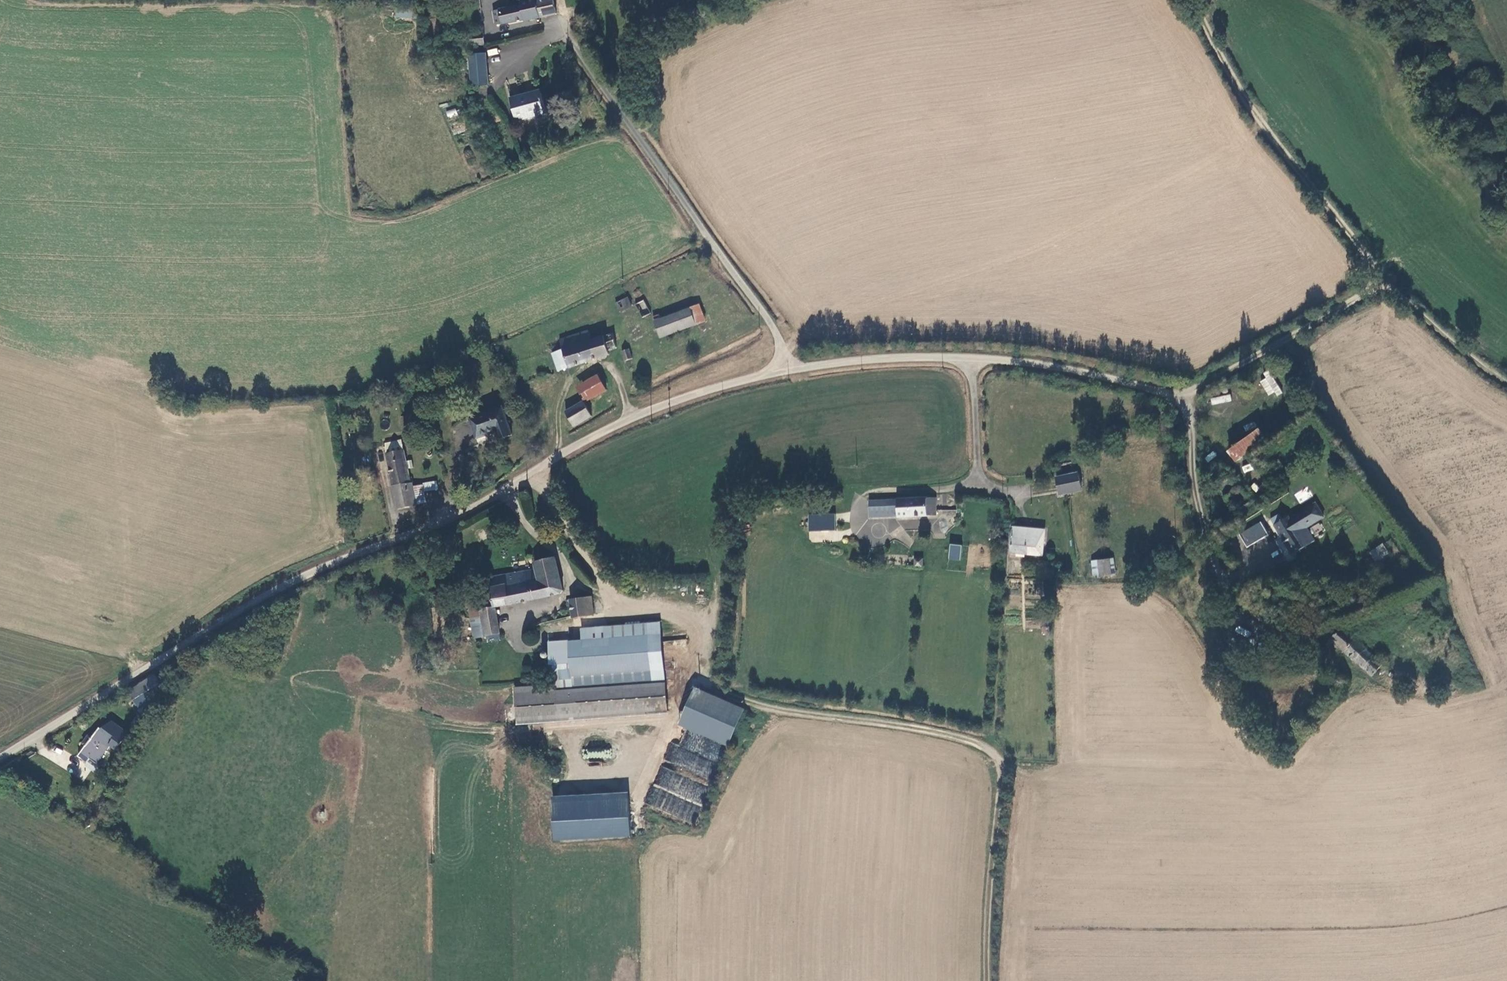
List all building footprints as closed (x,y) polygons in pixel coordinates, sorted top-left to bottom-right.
[(550,0),(516,0),(517,2),(489,8),(493,23),(519,17),(520,19),(553,11),(550,0)] [(396,8),(395,17),(412,19),(412,9),(396,8)] [(470,43),(470,51),(481,51),(480,42),(470,43)] [(483,81),(481,51),(470,51),(464,52),(466,82),(483,81)] [(522,92),(506,95),(511,118),(541,112),(536,91),(522,94),(522,92)] [(446,111),(447,118),(457,115),(455,108),(446,111)] [(626,294),(614,299),(618,308),(630,303),(626,294)] [(645,297),(636,300),(643,315),(651,311),(645,297)] [(697,321),(691,306),(662,317),(660,313),(655,315),(662,335),(697,321)] [(590,338),(586,327),(557,338),(560,347),(552,350),(558,369),(608,352),(607,348),(616,345),(611,331),(590,338)] [(629,345),(619,349),(623,360),(633,356),(629,345)] [(635,372),(632,374),(631,375),(630,379),(631,382),(634,385),(638,384),(641,381),(641,377),(639,374),(635,372)] [(1259,381),(1269,397),(1281,390),(1271,374),(1259,381)] [(578,387),(585,402),(606,391),(599,376),(578,387)] [(1230,394),(1210,398),(1211,405),(1231,401),(1230,394)] [(567,412),(574,425),(592,415),(585,402),(567,412)] [(500,429),(503,438),(515,433),(504,404),(472,417),(479,437),(500,429)] [(396,431),(381,435),(384,445),(398,441),(396,431)] [(1259,441),(1263,446),(1276,437),(1271,431),(1259,441)] [(1236,467),(1263,446),(1259,441),(1255,435),(1227,456),(1236,467)] [(409,479),(398,441),(384,445),(392,483),(409,479)] [(1250,463),(1241,467),(1244,473),(1253,469),(1250,463)] [(1059,482),(1064,499),(1085,493),(1080,476),(1059,482)] [(398,508),(415,504),(412,488),(411,479),(409,479),(392,483),(398,508)] [(425,484),(425,485),(427,491),(440,488),(438,480),(425,484)] [(425,485),(412,488),(415,504),(429,501),(427,491),(425,485)] [(1287,489),(1282,485),(1279,486),(1277,488),(1276,491),(1276,495),(1278,497),(1281,497),(1285,495),(1286,493),(1287,489)] [(878,495),(874,497),(873,508),(877,510),(877,511),(900,512),(900,496),(878,495)] [(905,513),(937,513),(937,496),(905,496),(905,513)] [(1266,512),(1262,506),(1255,510),(1239,519),(1250,535),(1266,524),(1265,523),(1269,521),(1264,514),(1266,512)] [(539,515),(534,514),(531,516),(531,520),(533,523),(537,524),(540,521),(540,518),(539,515)] [(1293,557),(1308,547),(1303,539),(1289,517),(1282,522),(1281,520),(1276,523),(1278,525),(1274,527),(1293,557)] [(907,528),(919,528),(919,520),(907,519),(907,528)] [(829,531),(829,521),(814,521),(814,531),(829,531)] [(1048,529),(1016,527),(1014,551),(1046,554),(1048,529)] [(1311,534),(1303,539),(1308,547),(1308,550),(1317,544),(1311,534)] [(948,560),(960,561),(961,545),(949,543),(948,560)] [(1368,552),(1376,563),(1390,554),(1382,543),(1368,552)] [(536,567),(489,576),(490,587),(494,606),(496,605),(565,589),(556,555),(534,560),(536,567)] [(914,566),(923,565),(922,558),(913,559),(914,566)] [(1118,578),(1115,564),(1105,566),(1108,580),(1118,578)] [(467,597),(471,617),(482,615),(484,633),(499,630),(496,605),(494,606),(490,587),(479,590),(479,594),(467,597)] [(577,625),(597,622),(596,611),(598,611),(595,593),(573,596),(577,625)] [(484,633),(482,615),(471,617),(473,635),(484,633)] [(574,637),(575,666),(560,667),(561,682),(547,683),(548,695),(550,695),(552,725),(568,724),(569,721),(677,714),(670,620),(589,626),(590,636),(574,637)] [(1334,642),(1345,652),(1359,638),(1344,625),(1338,632),(1334,627),(1323,634),(1317,640),(1327,649),(1334,642)] [(575,666),(574,637),(554,639),(556,667),(560,667),(575,666)] [(1345,652),(1376,677),(1377,675),(1387,663),(1359,638),(1345,652)] [(1395,670),(1387,663),(1377,675),(1388,679),(1395,670)] [(164,691),(154,674),(130,689),(140,706),(164,691)] [(728,746),(743,708),(692,687),(677,725),(728,746)] [(115,738),(99,728),(93,738),(89,735),(84,743),(87,746),(80,756),(88,762),(91,758),(98,763),(115,738)] [(708,780),(724,746),(685,729),(678,745),(671,742),(663,760),(708,780)] [(551,794),(552,840),(629,838),(628,793),(551,794)]
